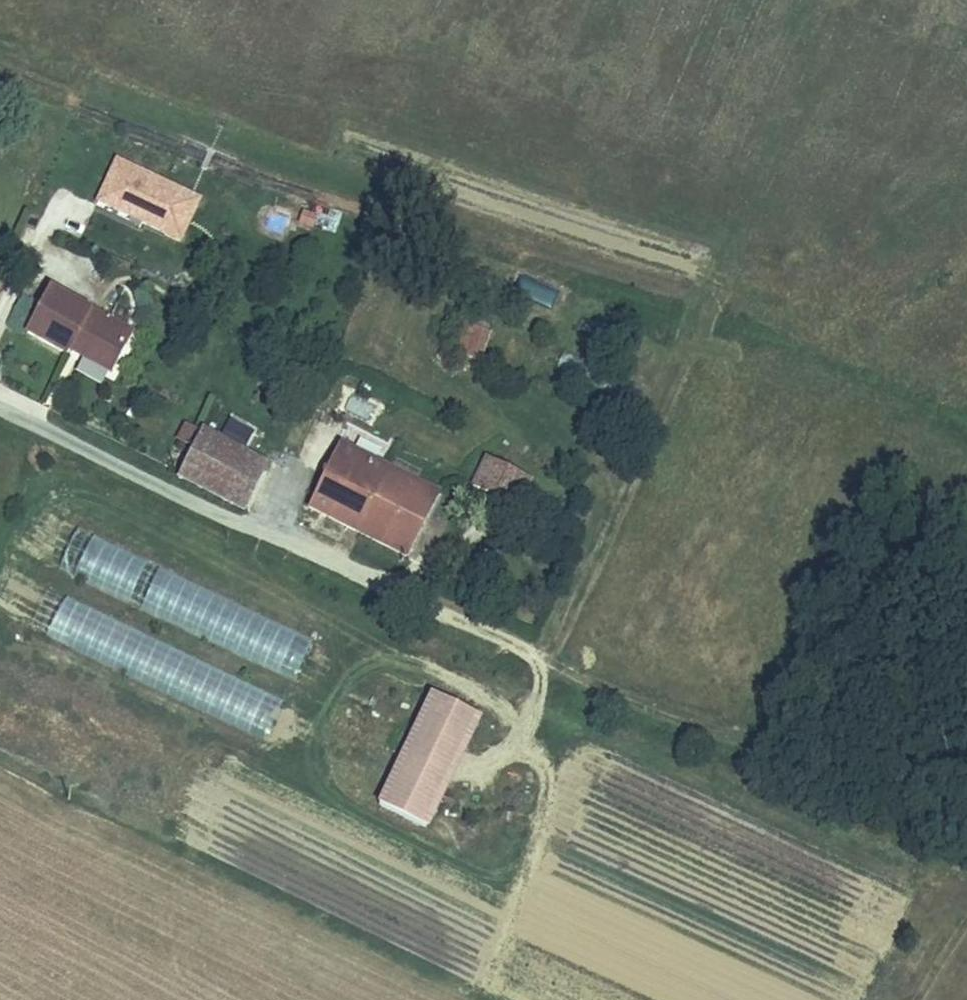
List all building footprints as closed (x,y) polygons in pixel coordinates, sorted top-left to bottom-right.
[(184,240),(202,193),(113,159),(95,206),(184,240)] [(560,287),(539,280),(533,301),(554,308),(560,287)] [(112,316),(49,286),(26,333),(75,356),(78,349),(120,369),(132,345),(105,332),(112,316)] [(105,332),(132,345),(140,329),(112,316),(105,332)] [(482,354),(492,332),(475,325),(466,347),(482,354)] [(268,464),(199,429),(178,470),(246,505),(268,464)] [(440,492),(344,442),(313,503),(409,552),(440,492)] [(527,509),(547,471),(507,450),(486,488),(527,509)] [(75,534),(57,577),(296,677),(314,634),(75,534)] [(265,739),(284,698),(62,598),(44,639),(265,739)] [(383,806),(431,829),(482,722),(434,699),(383,806)]
